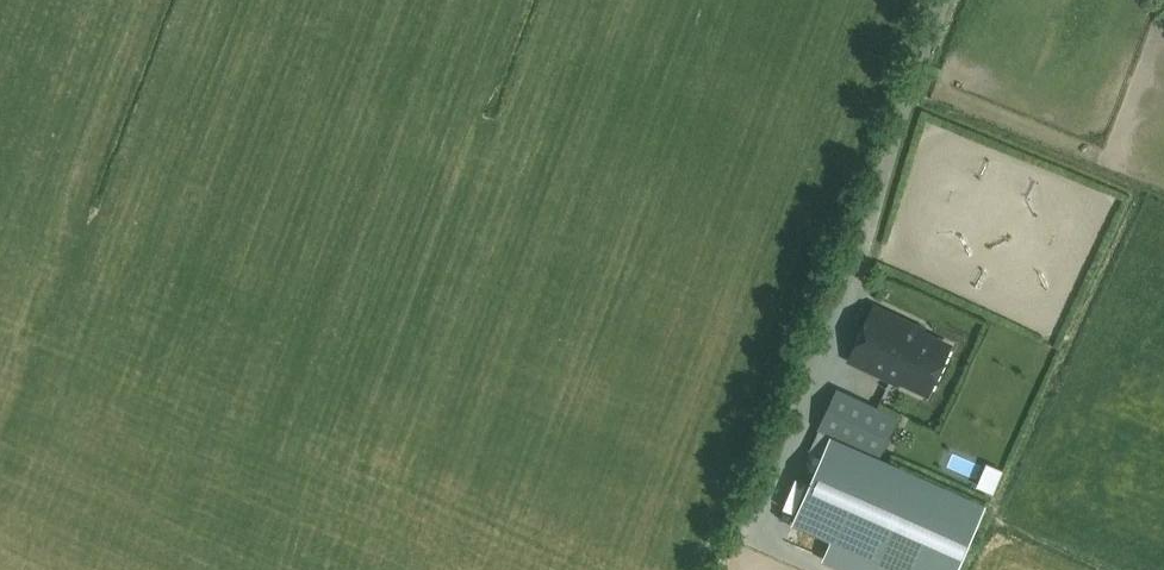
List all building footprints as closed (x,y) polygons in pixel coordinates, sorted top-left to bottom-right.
[(926,330),(877,307),(850,363),(900,387),(902,382),(929,396),(952,349),(924,335),(926,330)] [(837,389),(810,448),(824,454),(792,525),(890,569),(956,569),(986,505),(880,456),(898,417),(837,389)] [(776,515),(790,519),(801,486),(787,481),(776,515)]
